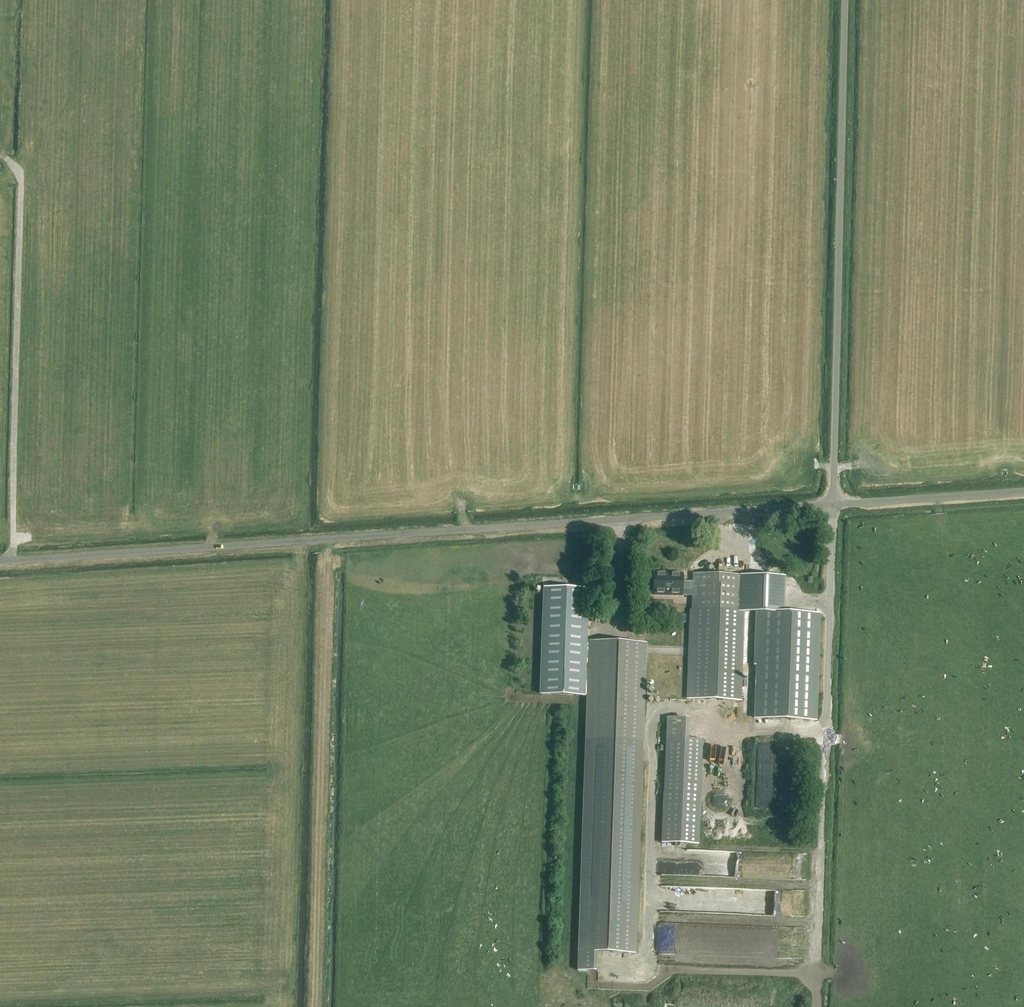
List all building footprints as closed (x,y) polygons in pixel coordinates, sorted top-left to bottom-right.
[(654,573),(653,596),(682,597),(682,591),(692,591),(688,699),(739,701),(740,674),(742,612),(759,613),(756,720),(814,722),(817,615),(783,614),(784,578),(744,577),(692,575),(692,582),(682,581),(682,574),(654,573)] [(818,587),(818,578),(807,578),(807,587),(818,587)] [(543,588),(539,694),(588,696),(587,741),(580,952),(634,954),(641,743),(644,644),(590,642),(592,589),(543,588)] [(662,830),(662,844),(698,845),(698,831),(700,795),(702,740),(688,740),(684,740),(665,739),(663,793),(662,830)] [(772,781),(755,782),(756,806),(773,805),(772,781)]
